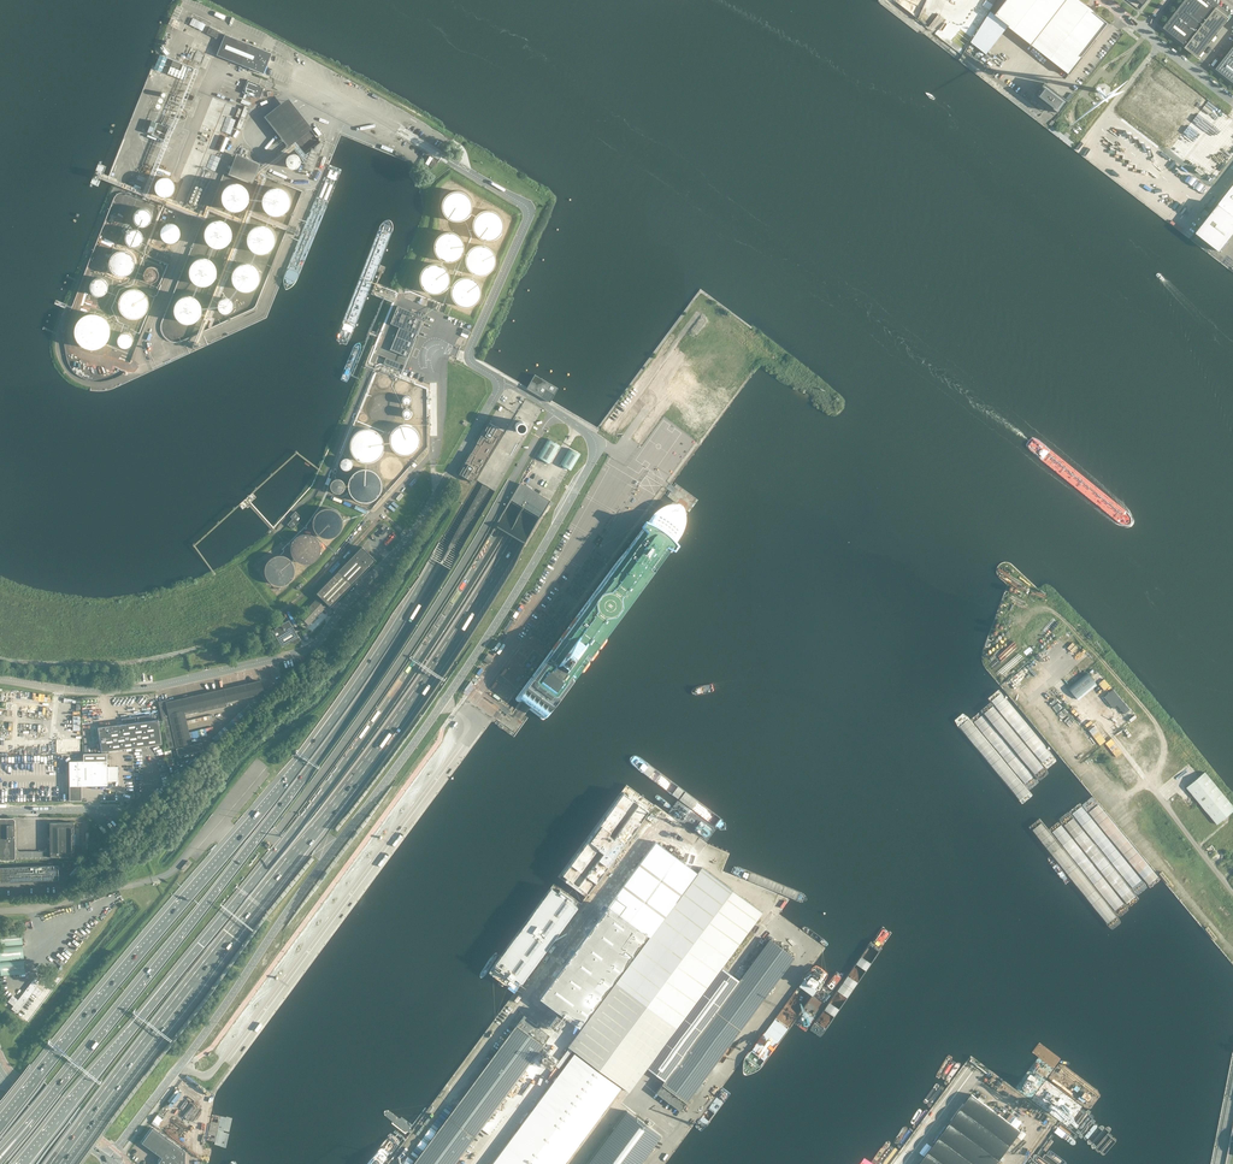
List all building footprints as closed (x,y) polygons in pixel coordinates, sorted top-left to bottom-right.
[(1094,12),(1095,11),(1080,0),(1007,0),(995,15),(1009,26),(1008,27),(1048,58),(1049,57),(1054,62),(1055,63),(1070,74),(1097,40),(1096,39),(1108,23),(1094,12)] [(1229,18),(1227,17),(1230,13),(1213,0),(1185,0),(1163,28),(1186,46),(1185,47),(1184,47),(1198,58),(1198,57),(1229,18)] [(989,9),(993,4),(987,1),(984,6),(989,9)] [(210,27),(207,34),(213,37),(220,41),(224,34),(210,27)] [(173,35),(167,33),(164,39),(170,41),(173,35)] [(264,74),(272,53),(271,53),(225,34),(217,55),(264,74)] [(1216,69),(1232,82),(1232,47),(1216,69)] [(162,71),(167,58),(160,55),(159,58),(156,66),(155,67),(155,69),(162,71)] [(179,68),(181,62),(174,59),(171,65),(179,68)] [(185,80),(190,68),(183,65),(181,71),(171,67),(168,73),(185,80)] [(198,71),(195,70),(190,82),(196,84),(201,72),(198,71)] [(260,98),(264,88),(260,86),(261,85),(248,80),(243,92),(243,93),(246,94),(247,94),(250,96),(250,95),(256,97),(256,96),(260,98)] [(1035,95),(1059,113),(1069,101),(1045,83),(1035,95)] [(288,100),(266,117),(290,148),(293,146),(301,157),(312,148),(314,149),(315,147),(321,142),(288,100)] [(245,106),(236,128),(241,129),(250,107),(245,106)] [(221,131),(231,134),(234,127),(236,120),(227,116),(221,131)] [(173,132),(175,127),(162,122),(161,124),(152,121),(148,132),(164,139),(167,130),(173,132)] [(317,126),(314,128),(320,135),(323,133),(317,126)] [(214,148),(224,152),(229,138),(220,134),(214,148)] [(312,148),(303,168),(313,172),(325,143),(321,142),(315,147),(314,149),(312,148)] [(206,167),(215,171),(221,158),(212,154),(206,167)] [(286,159),(286,160),(286,161),(286,162),(286,163),(286,164),(287,164),(287,165),(288,165),(288,166),(289,167),(290,167),(290,168),(291,168),(292,168),(293,168),(294,168),(295,168),(296,168),(297,167),(298,167),(298,166),(299,166),(299,165),(300,165),(300,164),(300,163),(300,162),(300,161),(300,160),(300,159),(300,158),(299,157),(299,156),(298,156),(297,155),(296,154),(295,154),(294,154),(293,154),(292,154),(291,154),(290,155),(289,155),(288,156),(287,157),(287,158),(286,159)] [(260,165),(236,155),(228,175),(252,185),(260,165)] [(1193,176),(1189,182),(1202,191),(1206,185),(1193,176)] [(156,183),(156,184),(155,185),(155,186),(155,187),(155,188),(155,189),(156,190),(156,191),(156,192),(157,193),(158,194),(159,195),(160,196),(161,196),(162,196),(164,197),(165,197),(167,197),(168,196),(169,196),(170,195),(171,194),(172,194),(172,193),(173,192),(174,191),(174,190),(174,189),(175,188),(175,187),(175,186),(174,185),(174,184),(174,183),(173,182),(173,181),(172,180),(171,180),(171,179),(170,179),(169,178),(168,178),(167,177),(166,177),(165,177),(164,177),(163,177),(162,178),(161,178),(160,178),(159,179),(158,180),(157,180),(157,181),(156,182),(156,183)] [(243,186),(236,183),(230,185),(226,187),(223,191),(222,196),(222,201),(224,205),(227,208),(231,210),(237,211),(242,209),(245,206),(248,201),(249,195),(248,192),(245,188),(243,186)] [(1195,233),(1219,251),(1232,234),(1232,184),(1195,233)] [(283,190),(277,188),(270,189),(267,191),(264,196),(262,200),(263,205),(264,209),(268,212),(272,214),(278,215),(283,213),(286,210),(289,205),(289,199),(288,196),(286,192),(283,190)] [(446,196),(445,197),(444,198),(443,199),(443,200),(442,201),(442,202),(442,203),(442,204),(442,206),(442,207),(442,208),(442,209),(442,210),(442,211),(443,213),(444,214),(444,215),(445,216),(446,217),(447,218),(448,219),(449,219),(451,220),(452,221),(454,221),(455,221),(456,221),(457,221),(459,221),(460,221),(461,221),(463,220),(464,219),(465,219),(466,218),(467,217),(468,216),(469,215),(470,213),(471,212),(471,211),(471,210),(472,209),(472,208),(472,207),(472,205),(472,204),(472,203),(471,202),(471,201),(471,200),(470,199),(469,198),(469,197),(468,196),(467,195),(466,194),(465,193),(464,193),(463,192),(461,192),(460,191),(459,191),(458,191),(457,191),(456,191),(455,191),(453,191),(452,192),(451,192),(450,193),(449,193),(448,194),(446,195),(446,196)] [(1214,196),(1207,206),(1210,208),(1217,198),(1214,196)] [(138,210),(136,211),(135,212),(135,213),(134,214),(134,215),(134,216),(134,217),(134,218),(134,219),(134,220),(135,221),(135,222),(136,223),(136,224),(138,225),(139,226),(140,226),(142,226),(143,226),(144,226),(145,226),(146,226),(147,225),(148,225),(148,224),(149,224),(150,223),(150,222),(151,221),(151,220),(151,219),(152,218),(152,217),(151,216),(151,215),(151,214),(150,212),(149,211),(148,210),(147,210),(145,209),(144,209),(142,209),(141,209),(140,209),(139,209),(138,210)] [(498,214),(497,214),(497,213),(496,213),(495,212),(494,212),(493,211),(492,211),(491,211),(490,211),(489,210),(488,210),(487,210),(485,211),(484,211),(483,211),(482,212),(480,212),(480,213),(479,213),(477,215),(476,216),(475,217),(475,218),(474,219),(474,220),(474,221),(473,222),(473,223),(473,224),(473,225),(473,227),(473,228),(473,229),(474,230),(474,231),(474,232),(475,234),(476,235),(477,235),(478,237),(479,238),(480,238),(481,239),(482,239),(484,240),(485,240),(486,240),(487,241),(489,241),(490,240),(491,240),(492,240),(493,240),(494,239),(495,239),(496,238),(497,238),(498,237),(499,236),(500,235),(500,234),(501,233),(502,232),(502,231),(502,230),(503,229),(503,228),(503,227),(503,226),(503,225),(503,224),(503,223),(503,222),(502,221),(502,220),(501,219),(501,218),(500,217),(500,216),(499,215),(498,214)] [(226,222),(219,220),(213,221),(209,224),(206,228),(205,233),(205,237),(207,241),(210,245),(214,247),(221,247),(225,246),(229,243),(231,238),(232,232),(231,228),(228,224),(226,222)] [(161,230),(161,231),(161,232),(160,233),(161,234),(161,235),(161,236),(161,237),(162,238),(162,239),(163,240),(164,240),(165,241),(166,242),(167,242),(168,242),(169,242),(170,242),(171,242),(172,242),(173,242),(174,242),(174,241),(176,241),(176,240),(177,239),(178,239),(178,238),(179,237),(179,236),(180,235),(180,234),(180,233),(180,232),(180,231),(179,230),(179,229),(179,228),(178,227),(178,226),(177,226),(176,225),(175,224),(174,224),(173,223),(172,223),(171,223),(170,223),(169,223),(168,223),(167,224),(166,224),(165,224),(164,225),(163,226),(162,227),(162,228),(161,228),(161,229),(161,230)] [(268,228),(262,226),(255,227),(251,229),(248,234),(247,238),(248,243),(249,247),(252,250),(256,252),(263,253),(268,251),(271,248),(274,244),(274,237),(273,234),(271,230),(268,228)] [(128,232),(127,233),(126,234),(126,235),(126,236),(125,237),(125,238),(125,239),(126,240),(126,241),(126,242),(127,243),(128,244),(129,245),(130,246),(131,246),(133,247),(134,247),(135,247),(136,247),(137,246),(138,246),(139,245),(140,244),(141,243),(142,242),(142,241),(142,240),(143,239),(143,238),(143,237),(143,236),(142,236),(142,235),(141,234),(141,232),(140,232),(139,231),(137,230),(136,230),(134,229),(133,229),(131,230),(130,230),(129,231),(128,232)] [(438,237),(437,238),(436,239),(435,241),(435,242),(434,243),(434,244),(434,245),(434,246),(434,247),(434,248),(434,249),(434,250),(434,251),(435,252),(435,253),(435,254),(436,255),(437,257),(438,257),(439,258),(440,259),(441,260),(442,260),(443,261),(444,261),(445,262),(446,262),(448,262),(450,262),(451,262),(453,262),(454,261),(456,261),(457,260),(458,259),(460,258),(460,257),(461,256),(462,255),(462,254),(463,253),(463,252),(463,251),(464,250),(464,249),(464,248),(464,247),(464,246),(464,245),(463,243),(463,242),(463,241),(462,240),(462,239),(461,238),(460,237),(459,236),(458,235),(457,234),(456,234),(455,233),(454,233),(453,233),(452,232),(451,232),(450,232),(448,232),(447,232),(445,232),(444,233),(443,233),(441,234),(439,235),(438,236),(438,237)] [(494,253),(493,252),(492,251),(491,250),(491,249),(489,248),(488,247),(487,246),(486,246),(485,246),(483,245),(482,245),(480,245),(479,245),(478,245),(477,245),(476,246),(475,246),(474,247),(473,247),(471,248),(470,249),(469,250),(469,251),(468,251),(468,252),(467,253),(466,254),(466,255),(466,256),(465,257),(465,258),(465,260),(465,261),(465,262),(465,263),(465,264),(466,265),(466,266),(467,267),(467,268),(468,269),(469,270),(470,271),(470,272),(471,273),(473,273),(474,274),(475,274),(476,275),(478,275),(479,275),(480,275),(481,275),(483,275),(484,275),(486,274),(487,274),(488,274),(489,273),(490,272),(491,271),(492,269),(493,268),(494,267),(494,266),(495,266),(495,265),(495,264),(495,263),(495,262),(495,261),(495,260),(495,259),(495,258),(495,257),(495,256),(495,255),(494,254),(494,253)] [(110,259),(109,261),(109,262),(109,263),(109,264),(109,265),(109,266),(110,267),(110,268),(110,269),(111,269),(111,270),(112,271),(113,272),(114,273),(115,274),(116,274),(117,275),(118,275),(120,276),(121,276),(123,276),(124,276),(125,275),(126,275),(128,275),(128,274),(129,274),(130,273),(131,272),(132,271),(133,270),(133,269),(134,268),(134,267),(135,265),(135,264),(135,263),(135,262),(135,261),(134,260),(134,259),(134,258),(133,257),(133,256),(132,255),(131,254),(130,253),(129,253),(129,252),(128,252),(126,251),(124,250),(123,250),(122,250),(121,250),(119,251),(118,251),(117,251),(116,252),(115,252),(114,253),(113,254),(112,255),(111,256),(111,257),(110,258),(110,259)] [(210,260),(204,258),(197,259),(194,261),(191,266),(189,270),(190,275),(191,279),(195,282),(199,284),(205,285),(210,283),(213,281),(216,276),(217,269),(216,266),(213,262),(210,260)] [(250,264),(246,263),(241,264),(237,266),(234,269),(233,273),(232,278),(233,282),(235,286),(239,289),(243,290),(248,290),(252,289),(255,286),(258,283),(259,278),(259,274),(257,270),(254,266),(250,264)] [(447,270),(446,269),(445,268),(444,267),(443,266),(442,265),(441,265),(440,265),(438,264),(437,264),(436,264),(435,264),(434,264),(432,264),(431,264),(430,264),(429,265),(427,265),(426,266),(425,267),(424,268),(423,269),(422,270),(421,271),(421,272),(420,273),(420,274),(420,275),(419,276),(419,277),(419,278),(419,279),(419,281),(419,282),(420,283),(420,284),(421,285),(421,286),(422,287),(422,288),(423,289),(424,290),(426,291),(427,292),(429,293),(430,293),(432,294),(433,294),(434,294),(435,294),(437,294),(439,293),(440,293),(441,293),(442,292),(443,292),(443,291),(444,290),(445,289),(446,288),(447,288),(448,286),(448,285),(449,284),(449,283),(449,282),(450,281),(450,280),(450,279),(450,278),(450,277),(449,276),(449,275),(449,274),(449,273),(448,273),(448,272),(448,271),(447,270)] [(159,275),(159,274),(159,273),(158,273),(158,272),(158,271),(157,270),(156,269),(155,268),(154,268),(153,267),(152,267),(151,267),(150,267),(149,268),(148,268),(147,268),(146,269),(145,270),(145,271),(144,272),(144,273),(144,274),(144,275),(144,276),(144,277),(144,278),(145,278),(145,279),(146,280),(147,281),(148,281),(149,282),(150,282),(151,282),(152,282),(153,282),(154,282),(154,281),(155,281),(156,281),(156,280),(157,280),(157,279),(158,278),(158,277),(158,276),(159,275)] [(452,286),(452,287),(451,288),(451,289),(451,290),(451,291),(451,292),(451,293),(451,294),(451,295),(451,296),(451,297),(452,298),(452,299),(453,301),(454,302),(455,303),(457,304),(458,305),(459,306),(461,306),(462,307),(464,307),(466,307),(467,307),(468,307),(469,307),(470,306),(472,306),(473,305),(475,304),(476,304),(476,303),(477,302),(478,301),(479,300),(479,299),(480,298),(480,297),(481,295),(481,294),(481,293),(481,292),(481,290),(481,289),(480,288),(480,287),(479,285),(479,284),(478,283),(477,282),(476,281),(475,280),(474,279),(473,279),(472,278),(471,278),(470,277),(469,277),(468,277),(466,277),(465,277),(464,277),(462,277),(461,278),(459,278),(458,279),(457,280),(456,280),(455,281),(454,282),(454,283),(453,284),(452,285),(452,286)] [(108,288),(108,287),(108,286),(108,285),(107,284),(107,283),(107,282),(106,282),(106,281),(105,280),(104,279),(103,279),(103,278),(102,278),(101,278),(100,278),(99,278),(98,278),(97,278),(96,278),(95,278),(94,279),(93,280),(92,280),(92,281),(91,282),(90,283),(90,284),(90,285),(90,286),(90,287),(90,288),(90,289),(90,290),(90,291),(91,291),(91,292),(92,293),(93,294),(94,294),(94,295),(95,295),(96,296),(97,296),(98,296),(99,296),(100,296),(101,296),(102,295),(103,295),(104,294),(105,294),(105,293),(106,292),(107,291),(107,290),(107,289),(108,289),(108,288)] [(127,290),(127,291),(126,291),(125,292),(123,293),(122,294),(121,296),(120,297),(120,298),(119,299),(119,300),(119,301),(119,303),(119,304),(119,305),(119,306),(119,307),(119,308),(119,309),(120,310),(120,311),(121,312),(122,313),(123,314),(124,315),(125,316),(126,317),(127,317),(128,318),(129,318),(130,318),(132,319),(134,319),(135,319),(136,319),(137,319),(138,318),(139,318),(140,318),(141,317),(142,317),(143,316),(144,315),(145,314),(146,313),(147,312),(147,311),(147,310),(148,309),(148,308),(148,307),(149,306),(149,305),(149,304),(149,303),(149,302),(148,300),(148,299),(148,298),(147,297),(147,296),(146,295),(145,294),(144,293),(144,292),(142,291),(141,291),(140,290),(139,290),(138,289),(137,289),(136,289),(135,289),(134,289),(133,289),(132,289),(131,289),(129,289),(128,290),(127,290)] [(191,296),(189,296),(186,296),(183,297),(181,298),(179,299),(177,301),(175,304),(175,306),(174,309),(175,312),(175,314),(177,317),(178,319),(180,321),(183,322),(186,323),(188,323),(191,323),(194,322),(196,320),(198,318),(200,316),(201,314),(201,311),(201,308),(201,306),(200,303),(198,301),(196,299),(194,297),(191,296)] [(224,298),(222,298),(219,301),(218,304),(218,307),(219,309),(221,311),(223,312),(226,312),(228,311),(231,309),(232,307),(232,304),(232,302),(229,299),(227,298),(224,298)] [(441,311),(443,306),(434,302),(432,307),(441,311)] [(409,357),(426,315),(421,313),(420,315),(398,306),(391,323),(399,327),(391,350),(409,357)] [(110,330),(110,329),(110,328),(110,327),(110,326),(109,324),(108,323),(108,322),(107,321),(106,320),(106,319),(105,319),(104,317),(103,316),(102,316),(101,315),(99,315),(98,314),(97,314),(95,313),(93,313),(92,313),(90,313),(88,314),(87,314),(86,314),(85,315),(83,316),(82,317),(81,318),(79,319),(79,320),(78,320),(77,322),(76,323),(76,325),(75,325),(75,327),(75,328),(75,329),(75,331),(75,332),(75,333),(75,334),(75,335),(75,336),(76,337),(76,339),(77,340),(77,341),(78,342),(79,343),(80,344),(81,345),(82,345),(83,346),(85,347),(86,348),(88,348),(90,349),(91,349),(93,349),(95,349),(96,349),(97,348),(98,348),(99,347),(100,347),(101,347),(102,346),(103,345),(105,344),(106,343),(107,341),(108,340),(108,339),(109,338),(109,337),(110,335),(110,334),(110,333),(110,332),(110,330)] [(132,341),(132,340),(132,339),(132,338),(132,337),(131,336),(131,335),(130,335),(129,334),(128,334),(128,333),(127,333),(126,333),(125,333),(124,333),(123,333),(122,333),(121,334),(120,334),(120,335),(119,335),(119,336),(118,337),(118,338),(118,339),(117,340),(118,341),(118,342),(118,343),(118,344),(119,345),(120,346),(121,346),(121,347),(122,347),(123,347),(124,348),(125,348),(126,348),(127,347),(128,347),(129,346),(130,346),(130,345),(131,345),(131,344),(132,344),(132,343),(132,342),(132,341)] [(398,369),(400,363),(387,358),(384,363),(398,369)] [(404,397),(403,397),(402,398),(402,399),(402,400),(402,401),(402,402),(403,403),(403,404),(404,404),(405,405),(406,405),(407,405),(408,405),(409,404),(410,404),(410,403),(411,403),(411,402),(411,401),(411,400),(411,399),(411,398),(410,397),(409,396),(408,396),(407,396),(406,395),(406,396),(405,396),(404,396),(404,397)] [(543,409),(526,399),(516,414),(496,448),(477,479),(477,480),(495,491),(543,409)] [(410,410),(409,410),(409,409),(408,409),(407,409),(406,409),(405,409),(404,409),(404,410),(403,410),(403,411),(402,411),(402,412),(402,413),(402,414),(402,415),(403,415),(403,416),(404,417),(405,417),(405,418),(406,418),(407,418),(408,418),(409,417),(410,417),(410,416),(411,416),(411,415),(411,414),(411,413),(411,412),(411,411),(410,410)] [(478,475),(499,438),(503,432),(501,431),(500,431),(501,429),(489,423),(487,426),(485,430),(484,430),(478,441),(477,442),(477,443),(476,446),(474,448),(473,451),(471,453),(470,454),(464,464),(463,466),(463,467),(462,469),(461,470),(459,474),(471,481),(473,482),(477,475),(478,475)] [(395,428),(394,429),(393,430),(392,431),(391,432),(391,433),(390,434),(390,436),(390,437),(389,438),(389,440),(389,441),(389,442),(390,443),(390,444),(390,445),(391,446),(391,447),(392,448),(392,449),(393,449),(394,450),(394,451),(395,451),(396,452),(396,453),(397,453),(398,453),(399,454),(400,454),(401,455),(403,455),(404,455),(405,455),(406,455),(407,455),(409,454),(410,454),(411,453),(412,453),(413,452),(414,452),(415,451),(415,450),(416,450),(416,449),(417,448),(418,447),(418,446),(419,446),(419,444),(419,443),(420,442),(420,441),(420,440),(420,438),(419,437),(419,436),(419,435),(419,434),(418,433),(418,432),(417,432),(417,431),(416,429),(415,429),(414,428),(413,427),(412,426),(411,426),(409,425),(408,425),(407,425),(406,425),(405,425),(404,425),(402,425),(401,425),(400,425),(399,426),(398,426),(397,427),(396,427),(395,428)] [(351,440),(350,441),(350,442),(350,443),(350,445),(350,446),(350,447),(350,448),(350,449),(350,450),(351,450),(351,451),(351,452),(352,453),(352,454),(353,455),(354,456),(355,457),(356,459),(357,459),(358,460),(360,461),(361,461),(363,462),(365,462),(366,462),(368,462),(370,462),(371,461),(373,461),(374,460),(375,460),(376,459),(377,458),(379,457),(380,456),(380,455),(381,455),(382,453),(382,452),(383,451),(383,450),(383,449),(383,448),(383,447),(384,446),(384,445),(384,443),(383,442),(383,441),(383,440),(382,438),(382,437),(381,436),(380,435),(379,434),(378,433),(377,432),(376,431),(375,431),(373,430),(372,429),(371,429),(369,429),(367,428),(366,428),(364,429),(363,429),(361,429),(360,430),(359,430),(357,431),(356,432),(355,433),(354,434),(353,436),(352,436),(352,437),(351,438),(351,439),(351,440)] [(550,441),(549,440),(538,458),(544,461),(548,464),(550,465),(551,462),(560,447),(550,441)] [(342,459),(342,460),(341,460),(341,461),(341,462),(340,462),(340,463),(340,464),(340,465),(340,466),(341,467),(341,468),(342,468),(342,469),(343,469),(344,470),(345,470),(346,470),(347,470),(348,470),(349,470),(349,469),(350,469),(351,468),(352,467),(352,466),(352,465),(352,464),(352,463),(352,462),(352,461),(351,461),(351,460),(350,460),(350,459),(349,459),(348,458),(347,458),(346,458),(345,458),(344,458),(344,459),(343,459),(342,459)] [(351,476),(350,477),(349,478),(349,479),(349,480),(348,481),(348,482),(348,483),(348,484),(348,486),(348,487),(348,488),(348,489),(348,490),(349,491),(349,492),(349,493),(350,494),(351,495),(352,496),(353,497),(354,498),(355,499),(356,500),(357,501),(359,501),(361,502),(362,502),(363,502),(364,502),(366,502),(368,502),(369,502),(370,501),(371,501),(372,500),(374,500),(374,499),(375,499),(376,498),(377,496),(378,495),(379,495),(379,494),(380,493),(380,491),(381,489),(381,488),(381,487),(381,486),(381,485),(381,483),(381,482),(381,480),(380,479),(380,478),(379,477),(379,476),(378,475),(377,474),(376,473),(375,472),(374,472),(373,471),(371,470),(370,470),(369,469),(367,469),(366,469),(365,469),(363,469),(362,469),(360,469),(359,470),(358,470),(357,471),(356,471),(354,472),(353,473),(352,475),(351,476)] [(331,483),(330,484),(330,485),(330,486),(330,487),(331,488),(331,489),(332,490),(332,491),(333,492),(334,492),(335,492),(335,493),(336,493),(337,493),(338,493),(339,493),(340,493),(340,492),(341,492),(342,492),(342,491),(343,491),(343,490),(344,489),(345,488),(345,487),(345,486),(345,485),(345,484),(344,483),(344,482),(343,481),(342,480),(341,479),(340,479),(339,478),(338,478),(337,478),(336,478),(336,479),(335,479),(334,479),(333,480),(332,480),(332,481),(331,482),(331,483)] [(438,542),(430,556),(451,569),(460,555),(459,552),(488,503),(495,491),(477,480),(467,497),(446,532),(441,541),(438,542)] [(521,483),(511,499),(521,505),(504,532),(506,533),(508,534),(524,507),(541,517),(550,501),(521,483)] [(511,500),(496,526),(524,543),(540,517),(511,500)] [(656,508),(651,514),(558,647),(516,698),(521,702),(543,719),(679,535),(684,528),(686,519),(687,514),(686,509),(684,505),(681,502),(681,501),(671,501),(662,504),(656,508)] [(341,517),(341,516),(341,515),(340,514),(338,512),(337,511),(336,511),(335,510),(334,509),(333,509),(332,508),(330,508),(329,508),(328,508),(326,508),(325,508),(324,509),(323,509),(321,510),(320,510),(319,511),(318,512),(317,513),(316,514),(315,515),(314,516),(314,517),(314,518),(313,519),(313,520),(313,521),(313,522),(313,523),(313,524),(313,525),(313,526),(313,528),(314,528),(314,529),(314,530),(315,531),(316,532),(317,533),(317,534),(318,534),(319,535),(319,536),(321,536),(322,537),(324,538),(325,538),(327,538),(328,538),(329,538),(331,538),(332,537),(334,537),(335,536),(337,535),(338,534),(339,533),(340,532),(341,531),(341,530),(342,529),(342,528),(342,527),(342,526),(343,525),(343,524),(343,523),(343,522),(343,521),(342,520),(342,519),(342,518),(341,517)] [(293,529),(303,518),(299,515),(296,512),(295,511),(291,516),(293,518),(287,525),(288,525),(290,527),(293,529)] [(292,541),(292,542),(291,543),(291,545),(290,546),(290,548),(290,550),(291,551),(291,553),(291,554),(292,555),(292,556),(293,558),(294,558),(294,559),(295,560),(296,561),(297,561),(298,562),(300,563),(301,563),(303,563),(304,564),(306,564),(307,564),(308,564),(310,563),(311,563),(313,562),(314,561),(315,560),(316,559),(317,558),(318,557),(319,556),(319,555),(320,554),(320,552),(320,551),(321,550),(321,549),(321,548),(321,547),(321,546),(320,545),(320,544),(320,543),(319,542),(318,540),(318,539),(317,538),(315,537),(315,536),(314,536),(312,535),(311,534),(310,534),(308,534),(307,533),(306,533),(305,533),(303,533),(302,534),(301,534),(299,535),(298,535),(297,536),(296,537),(295,538),(294,539),(293,540),(292,541)] [(366,569),(374,561),(372,560),(368,555),(364,552),(361,548),(316,593),(319,596),(327,604),(330,607),(333,604),(335,602),(352,584),(366,569)] [(267,562),(266,563),(266,564),(265,565),(265,567),(265,568),(265,569),(265,570),(265,571),(265,572),(265,573),(265,574),(265,575),(266,575),(266,576),(267,578),(268,579),(268,580),(269,581),(270,582),(271,582),(273,583),(274,584),(276,584),(277,585),(279,585),(280,585),(282,585),(284,584),(285,584),(287,583),(288,583),(289,582),(290,580),(292,579),(292,578),(293,577),(293,576),(294,575),(294,574),(294,573),(295,572),(295,571),(295,570),(295,569),(295,568),(294,566),(294,565),(294,564),(293,564),(293,563),(293,562),(292,562),(292,561),(290,559),(289,558),(288,558),(287,557),(286,556),(285,556),(284,555),(282,555),(281,555),(280,555),(279,555),(277,555),(276,555),(275,556),(274,556),(273,557),(271,557),(270,558),(269,559),(268,560),(267,561),(267,562)] [(321,612),(326,607),(317,598),(300,616),(309,624),(314,619),(320,613),(321,612)] [(283,646),(292,640),(298,637),(298,636),(299,636),(289,621),(289,620),(272,630),(282,645),(282,646),(283,646)] [(1077,698),(1096,682),(1088,672),(1069,688),(1077,698)] [(1099,673),(1093,677),(1105,691),(1110,686),(1099,673)] [(257,682),(253,682),(256,695),(264,693),(261,681),(257,682)] [(250,683),(246,684),(249,696),(256,695),(253,682),(250,683)] [(242,685),(238,686),(241,698),(249,696),(246,684),(242,685)] [(235,687),(231,688),(234,700),(241,698),(238,686),(235,687)] [(225,689),(223,689),(226,701),(234,700),(231,688),(227,688),(225,689)] [(220,690),(216,691),(220,708),(227,706),(226,701),(223,689),(220,690)] [(1114,690),(1105,698),(1115,709),(1118,706),(1125,714),(1130,710),(1114,690)] [(213,692),(209,693),(213,709),(220,708),(216,691),(213,692)] [(205,693),(202,694),(206,711),(213,709),(209,693),(205,693)] [(198,695),(195,696),(198,711),(199,713),(206,711),(202,694),(198,695)] [(191,697),(188,697),(191,713),(198,711),(195,696),(191,697)] [(163,718),(163,720),(185,715),(191,713),(188,697),(182,699),(181,699),(177,700),(174,701),(169,702),(169,699),(159,702),(163,718)] [(162,743),(159,719),(153,720),(152,714),(149,715),(146,716),(128,719),(125,718),(122,718),(123,724),(110,725),(98,727),(99,727),(100,736),(102,751),(162,743)] [(191,743),(185,715),(163,720),(170,748),(191,743)] [(1128,722),(1124,717),(1113,726),(1117,731),(1128,722)] [(1107,741),(1095,727),(1090,732),(1101,746),(1107,741)] [(203,750),(202,743),(177,748),(178,755),(203,750)] [(108,785),(107,753),(102,753),(84,754),(84,761),(69,761),(70,786),(82,785),(108,785)] [(1205,772),(1200,776),(1187,787),(1217,824),(1232,811),(1232,805),(1205,772)] [(82,802),(82,785),(70,786),(70,802),(82,802)] [(16,848),(15,819),(14,818),(14,817),(0,818),(0,859),(1,859),(1,860),(5,860),(5,861),(4,861),(9,861),(9,860),(49,859),(51,857),(74,857),(74,822),(50,822),(51,848),(47,851),(38,851),(29,851),(23,851),(19,852),(16,848)] [(603,911),(539,997),(544,1001),(579,1027),(624,966),(627,968),(568,1046),(569,1047),(622,1086),(629,1092),(647,1068),(722,967),(737,947),(676,901),(697,873),(655,842),(603,911)] [(58,865),(3,867),(3,875),(4,875),(8,875),(8,880),(12,880),(14,880),(16,880),(16,879),(19,879),(21,879),(23,879),(26,879),(28,879),(30,879),(32,879),(35,879),(37,879),(39,879),(41,878),(41,879),(44,878),(46,878),(48,878),(51,878),(53,878),(55,878),(59,878),(58,865)] [(22,931),(0,932),(0,945),(23,944),(22,931)] [(770,939),(739,980),(664,1081),(656,1093),(680,1110),(794,957),(770,939)] [(23,945),(0,947),(0,960),(24,958),(23,945)] [(24,960),(0,962),(1,975),(25,973),(24,960)] [(647,1068),(664,1081),(739,980),(722,967),(647,1068)] [(12,996),(8,1001),(14,1006),(11,1008),(16,1012),(17,1013),(32,993),(38,997),(43,992),(37,987),(39,984),(33,980),(18,1000),(12,996)] [(543,1045),(543,1044),(550,1035),(527,1018),(524,1016),(517,1025),(516,1025),(517,1025),(449,1117),(448,1117),(433,1138),(430,1137),(426,1143),(428,1144),(414,1163),(454,1163),(475,1137),(475,1136),(543,1045)] [(621,1088),(574,1053),(492,1163),(564,1163),(621,1088)] [(1021,1130),(996,1112),(972,1094),(966,1101),(955,1116),(945,1130),(934,1145),(923,1160),(920,1163),(996,1163),(1003,1154),(1015,1138),(1021,1130)] [(595,1154),(608,1163),(640,1163),(643,1160),(642,1160),(646,1155),(647,1155),(661,1136),(627,1111),(613,1130),(609,1135),(595,1154)] [(149,1147),(160,1132),(153,1127),(142,1142),(149,1147)] [(155,1152),(166,1137),(160,1132),(149,1147),(155,1152)] [(162,1157),(173,1142),(166,1137),(155,1152),(162,1157)] [(185,1151),(173,1142),(162,1157),(159,1161),(160,1163),(185,1163),(185,1151)] [(595,1154),(587,1163),(608,1163),(595,1154)]
